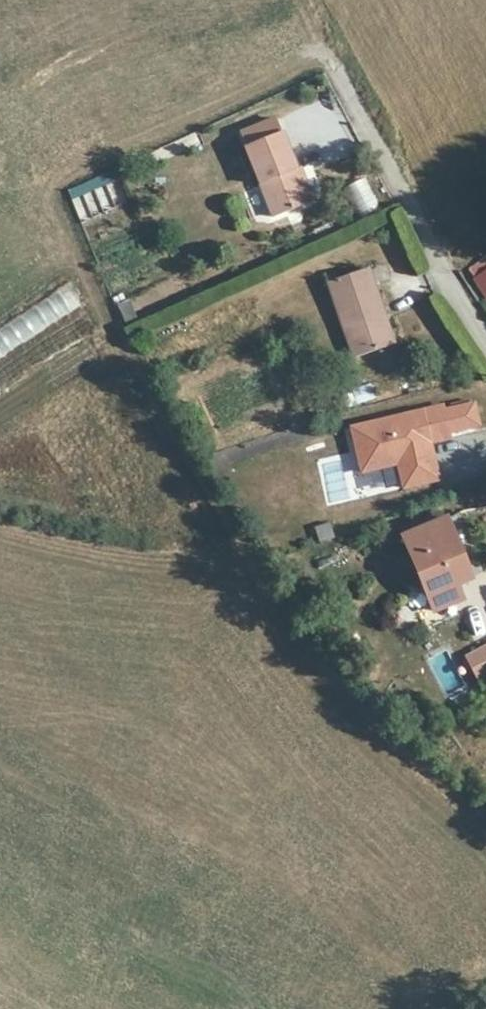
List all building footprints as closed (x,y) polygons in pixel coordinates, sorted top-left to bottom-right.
[(273,203),(311,189),(285,122),(246,135),(273,203)] [(367,179),(349,184),(358,217),(376,211),(367,179)] [(119,181),(76,192),(83,217),(126,206),(119,181)] [(467,272),(485,301),(485,259),(467,272)] [(359,351),(401,335),(374,261),(333,277),(359,351)] [(124,325),(136,321),(128,298),(116,302),(124,325)] [(354,405),(375,398),(370,383),(349,390),(354,405)] [(395,466),(400,490),(440,481),(431,441),(481,430),(474,398),(346,426),(357,475),(395,466)] [(326,502),(348,497),(339,455),(317,460),(326,502)] [(473,578),(451,517),(406,535),(434,610),(459,599),(456,587),(473,578)] [(485,692),(485,673),(479,658),(462,667),(475,697),(485,692)]
